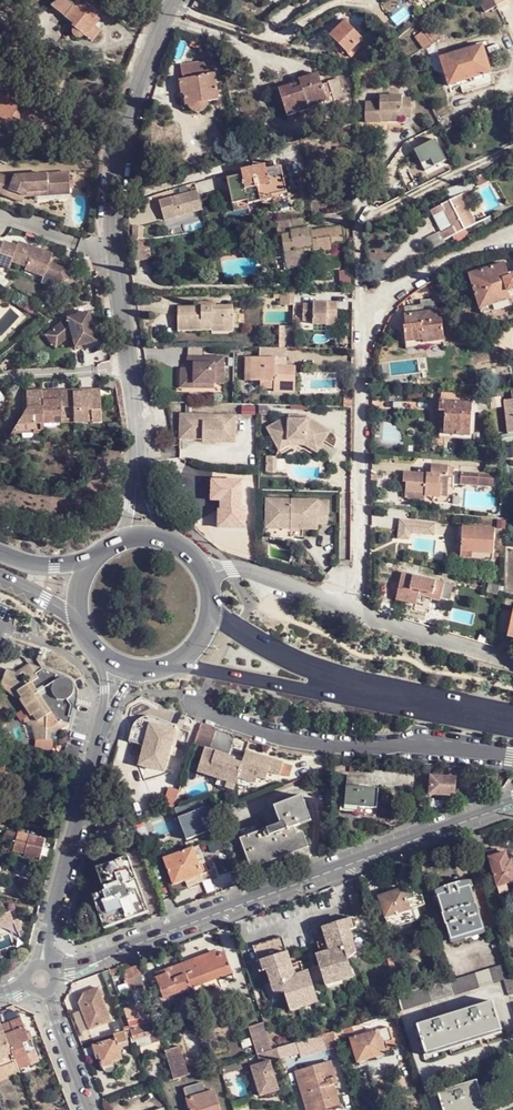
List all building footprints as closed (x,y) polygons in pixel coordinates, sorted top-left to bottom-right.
[(65,17),(73,6),(66,0),(56,0),(49,5),(65,17)] [(65,17),(64,17),(72,24),(71,26),(73,28),(73,29),(72,30),(72,31),(71,32),(71,33),(72,35),(73,37),(74,37),(74,38),(76,38),(77,39),(78,39),(79,38),(80,38),(82,38),(82,37),(84,35),(86,36),(94,26),(98,20),(96,18),(103,9),(92,0),(78,0),(73,6),(65,17)] [(497,6),(494,0),(481,0),(479,1),(485,13),(497,6)] [(330,36),(347,54),(356,46),(363,39),(346,21),(330,36)] [(101,32),(94,26),(86,36),(93,42),(101,32)] [(205,40),(195,37),(193,45),(203,47),(205,40)] [(372,42),(362,53),(368,60),(380,52),(372,42)] [(449,86),(460,83),(491,74),(483,45),(441,58),(449,86)] [(356,46),(347,54),(350,57),(359,49),(356,46)] [(181,64),(183,81),(201,79),(201,76),(212,74),(210,60),(181,64)] [(290,115),(313,108),(311,102),(336,95),(332,84),(326,85),(322,72),(302,78),(303,81),(282,88),(290,115)] [(186,106),(187,106),(210,102),(218,101),(214,74),(212,74),(201,76),(201,79),(183,81),(179,81),(181,94),(184,94),(186,106)] [(491,74),(460,83),(463,92),(494,83),(491,74)] [(2,124),(5,126),(7,127),(10,127),(11,127),(14,127),(16,126),(17,125),(18,122),(18,120),(19,118),(18,116),(17,114),(15,112),(22,102),(0,88),(0,123),(2,124)] [(311,102),(313,108),(338,101),(336,95),(311,102)] [(379,103),(365,103),(366,124),(381,123),(381,119),(399,118),(411,118),(410,99),(401,99),(401,96),(379,97),(379,103)] [(210,102),(187,106),(189,109),(191,113),(195,115),(200,115),(203,114),(207,112),(209,108),(210,105),(210,102)] [(243,173),(228,176),(233,202),(249,199),(249,203),(273,198),(273,195),(287,192),(282,165),(267,168),(266,164),(242,168),(243,173)] [(0,175),(0,196),(4,198),(10,186),(25,193),(27,190),(36,190),(37,196),(71,194),(70,173),(16,175),(13,181),(0,175)] [(199,198),(194,180),(156,191),(162,210),(199,198)] [(25,193),(10,186),(4,198),(20,205),(24,196),(25,193)] [(459,194),(429,209),(432,216),(442,211),(451,227),(439,233),(443,240),(474,224),(459,194)] [(309,268),(306,248),(305,242),(316,241),(317,247),(318,251),(335,249),(334,238),(341,238),(339,225),(315,228),(314,226),(294,229),(294,231),(279,233),(280,244),(286,243),(290,270),(309,268)] [(464,231),(452,236),(454,242),(467,237),(464,231)] [(152,238),(134,241),(136,261),(154,260),(152,238)] [(246,238),(224,241),(226,255),(233,254),(233,250),(247,248),(246,238)] [(0,247),(0,264),(8,267),(11,261),(25,266),(24,269),(43,277),(44,272),(54,277),(58,267),(48,263),(52,254),(18,241),(17,246),(3,240),(0,247)] [(88,259),(82,261),(85,271),(91,270),(88,259)] [(469,274),(479,307),(491,304),(493,312),(512,306),(508,291),(512,290),(512,276),(508,277),(504,263),(469,274)] [(63,270),(58,267),(54,277),(57,284),(68,279),(63,270)] [(294,292),(280,292),(280,306),(294,306),(294,292)] [(208,307),(199,306),(179,306),(178,331),(212,331),(212,333),(224,333),(224,320),(234,320),(234,313),(234,306),(216,305),(216,301),(208,301),(208,307)] [(320,306),(303,306),(303,322),(313,322),(313,325),(326,325),(327,320),(337,316),(337,304),(320,303),(320,306)] [(440,311),(405,315),(406,326),(404,326),(406,343),(423,340),(423,344),(444,342),(440,311)] [(62,321),(49,331),(60,344),(71,335),(74,347),(96,342),(88,312),(67,318),(67,320),(62,321)] [(224,320),(224,333),(233,333),(234,320),(224,320)] [(49,331),(44,336),(55,348),(60,344),(49,331)] [(288,349),(260,348),(260,357),(252,357),(252,381),(261,381),(274,381),(274,387),(274,390),(297,391),(296,367),(288,366),(276,366),(276,358),(288,357),(288,349)] [(288,366),(288,357),(276,358),(276,366),(288,366)] [(223,358),(186,358),(186,365),(189,365),(189,370),(180,370),(179,381),(193,381),(193,389),(213,389),(213,382),(222,382),(223,358)] [(90,393),(73,393),(74,421),(74,423),(92,422),(92,410),(100,410),(99,389),(90,390),(90,393)] [(472,392),(440,390),(440,401),(472,403),(472,392)] [(55,395),(42,395),(44,425),(62,424),(62,421),(74,421),(73,393),(72,391),(55,392),(55,395)] [(0,393),(0,407),(1,408),(9,401),(0,392),(0,393)] [(42,392),(26,393),(27,410),(15,431),(22,436),(44,435),(44,425),(42,395),(42,392)] [(344,392),(344,406),(352,406),(352,392),(344,392)] [(500,397),(489,399),(490,408),(502,406),(500,397)] [(472,403),(440,401),(439,411),(445,411),(444,434),(470,435),(472,403)] [(503,402),(507,434),(512,433),(512,401),(503,402)] [(100,410),(92,410),(92,422),(101,422),(100,410)] [(233,415),(183,414),(183,421),(177,421),(177,432),(186,432),(186,439),(200,440),(200,442),(221,442),(221,436),(232,436),(233,415)] [(282,419),(266,427),(275,445),(288,439),(305,439),(318,447),(329,428),(313,420),(306,419),(288,419),(282,419)] [(288,439),(275,445),(277,449),(289,444),(304,444),(316,451),(318,447),(305,439),(288,439)] [(275,457),(266,457),(265,473),(274,473),(275,457)] [(502,458),(486,457),(486,467),(503,468),(502,458)] [(440,475),(448,475),(449,465),(432,464),(431,474),(403,473),(403,482),(406,482),(406,493),(426,494),(426,495),(440,496),(440,494),(441,483),(439,483),(440,475)] [(450,475),(448,475),(440,475),(439,483),(441,483),(440,494),(449,495),(450,475)] [(482,476),(464,476),(464,484),(482,485),(482,476)] [(246,480),(216,480),(215,500),(225,500),(224,508),(223,509),(221,528),(249,528),(250,509),(245,509),(246,480)] [(271,521),(272,499),(267,498),(265,527),(290,528),(290,522),(271,521)] [(329,501),(272,499),(271,521),(290,522),(290,528),(317,529),(317,524),(328,524),(329,501)] [(434,523),(399,520),(397,539),(409,540),(409,532),(433,535),(434,523)] [(460,557),(472,558),(473,552),(494,553),(495,529),(463,527),(460,557)] [(456,586),(402,573),(396,599),(418,605),(420,596),(441,601),(441,600),(453,602),(456,586)] [(499,585),(488,583),(486,591),(498,593),(499,585)] [(30,665),(23,669),(25,672),(32,683),(40,679),(37,673),(30,665)] [(21,674),(7,669),(2,684),(18,690),(23,698),(21,700),(31,717),(34,716),(39,723),(34,740),(48,744),(51,731),(61,725),(70,727),(75,708),(70,701),(71,700),(72,700),(73,700),(73,699),(74,699),(74,698),(75,698),(75,697),(76,697),(76,696),(76,695),(77,695),(77,694),(77,693),(78,692),(78,691),(78,690),(78,689),(78,688),(78,687),(77,687),(77,686),(77,685),(76,685),(76,684),(76,683),(75,683),(75,682),(74,682),(74,681),(73,681),(73,680),(72,680),(71,680),(71,679),(70,679),(69,679),(68,679),(67,679),(66,679),(65,679),(64,679),(63,679),(62,680),(61,680),(58,678),(59,674),(44,669),(37,673),(40,679),(32,683),(25,672),(21,674)] [(217,728),(202,722),(194,745),(204,748),(211,750),(217,728)] [(169,746),(173,730),(157,726),(155,734),(151,733),(149,734),(147,736),(146,739),(140,760),(150,763),(148,767),(163,771),(170,746),(169,746)] [(211,750),(204,748),(197,772),(232,782),(235,771),(240,772),(243,762),(227,758),(228,755),(211,750)] [(247,750),(243,762),(240,772),(239,777),(258,781),(259,776),(267,778),(270,770),(281,773),(285,761),(247,750)] [(7,762),(0,760),(0,794),(3,795),(9,776),(4,775),(7,762)] [(240,772),(235,771),(232,782),(237,783),(239,777),(240,772)] [(347,785),(368,787),(369,774),(348,771),(346,785),(347,785)] [(427,797),(455,797),(455,776),(428,775),(427,797)] [(258,781),(239,777),(237,783),(256,788),(258,781)] [(379,789),(368,787),(347,785),(346,795),(339,795),(338,807),(345,807),(345,811),(356,812),(357,806),(376,808),(379,789)] [(160,814),(174,809),(179,793),(167,789),(160,814)] [(312,822),(303,797),(274,808),(280,825),(268,829),(265,821),(240,831),(243,838),(240,839),(251,869),(308,848),(303,832),(297,834),(295,828),(312,822)] [(357,806),(356,812),(356,815),(375,817),(376,808),(357,806)] [(46,839),(18,832),(14,850),(27,853),(41,857),(46,839)] [(203,874),(195,851),(193,849),(183,852),(164,859),(173,885),(203,874)] [(480,867),(486,884),(495,882),(497,887),(512,882),(512,859),(512,858),(509,860),(507,853),(498,855),(489,858),(491,864),(480,867)] [(148,912),(127,856),(96,867),(104,890),(92,895),(104,928),(148,912)] [(475,886),(472,877),(459,882),(457,878),(445,882),(446,886),(433,890),(437,902),(440,902),(453,940),(485,930),(471,888),(475,886)] [(419,920),(415,908),(414,909),(409,910),(403,888),(379,896),(389,930),(419,920)] [(426,905),(423,898),(412,902),(414,909),(415,908),(426,905)] [(322,928),(325,938),(329,937),(334,955),(322,959),(321,954),(315,956),(323,981),(351,971),(348,960),(346,952),(355,949),(350,931),(357,929),(353,917),(322,928)] [(252,946),(256,961),(263,958),(265,967),(271,986),(281,984),(283,993),(287,1003),(315,996),(308,972),(301,974),(302,977),(290,981),(284,961),(289,960),(282,937),(252,946)] [(329,937),(325,938),(328,948),(327,949),(328,952),(321,954),(322,959),(334,955),(329,937)] [(356,954),(355,949),(346,952),(348,960),(356,954)] [(210,954),(184,963),(192,988),(233,973),(225,952),(212,957),(210,954)] [(263,958),(256,961),(258,969),(265,967),(263,958)] [(294,976),(289,960),(284,961),(290,981),(302,977),(301,974),(294,976)] [(192,988),(184,963),(172,967),(174,971),(162,976),(156,978),(163,998),(192,988)] [(130,1030),(155,1022),(139,966),(124,971),(127,981),(134,979),(143,1008),(141,1010),(139,1009),(125,1013),(130,1030)] [(174,971),(172,967),(161,971),(162,976),(174,971)] [(353,978),(351,971),(323,981),(325,986),(353,978)] [(504,980),(509,996),(512,995),(512,978),(504,980)] [(398,996),(403,1010),(454,995),(449,980),(398,996)] [(281,984),(271,986),(272,990),(283,993),(281,984)] [(111,1022),(99,988),(83,994),(79,1002),(90,1030),(111,1022)] [(315,996),(287,1003),(289,1010),(317,1002),(315,996)] [(502,1029),(493,1001),(418,1025),(426,1053),(502,1029)] [(20,1073),(20,1070),(32,1065),(31,1059),(39,1056),(34,1040),(32,1041),(23,1018),(3,1025),(2,1023),(0,1024),(0,1081),(20,1073)] [(155,1022),(130,1030),(130,1031),(132,1037),(129,1037),(131,1042),(135,1042),(137,1047),(161,1041),(155,1022)] [(270,1050),(270,1049),(263,1025),(249,1030),(256,1055),(258,1054),(270,1050)] [(355,1038),(352,1027),(343,1029),(346,1040),(349,1040),(355,1038)] [(355,1038),(349,1040),(357,1063),(386,1054),(384,1051),(394,1048),(388,1028),(355,1038)] [(332,1032),(332,1031),(322,1034),(326,1047),(336,1043),(332,1032)] [(93,1045),(93,1046),(96,1055),(99,1055),(103,1067),(113,1064),(112,1062),(122,1059),(117,1045),(126,1043),(125,1039),(123,1033),(114,1036),(115,1039),(93,1045)] [(296,1043),(276,1049),(278,1059),(298,1053),(296,1043)] [(93,1046),(83,1049),(86,1058),(96,1055),(93,1046)] [(164,1052),(173,1079),(187,1075),(179,1047),(164,1052)] [(261,1063),(252,1065),(261,1094),(279,1088),(270,1060),(278,1059),(276,1049),(275,1048),(270,1049),(270,1050),(258,1054),(261,1063)] [(227,1065),(221,1067),(223,1074),(251,1066),(249,1059),(239,1062),(240,1063),(228,1066),(227,1065)] [(330,1061),(295,1071),(307,1109),(323,1109),(340,1105),(334,1084),(337,1083),(330,1061)] [(478,1080),(437,1092),(443,1109),(479,1109),(486,1108),(478,1080)] [(184,1089),(187,1100),(205,1094),(202,1083),(184,1089)] [(187,1100),(190,1109),(221,1109),(215,1092),(205,1094),(187,1100)] [(231,1102),(234,1109),(241,1109),(243,1109),(243,1108),(249,1106),(246,1097),(231,1101),(231,1102)]
